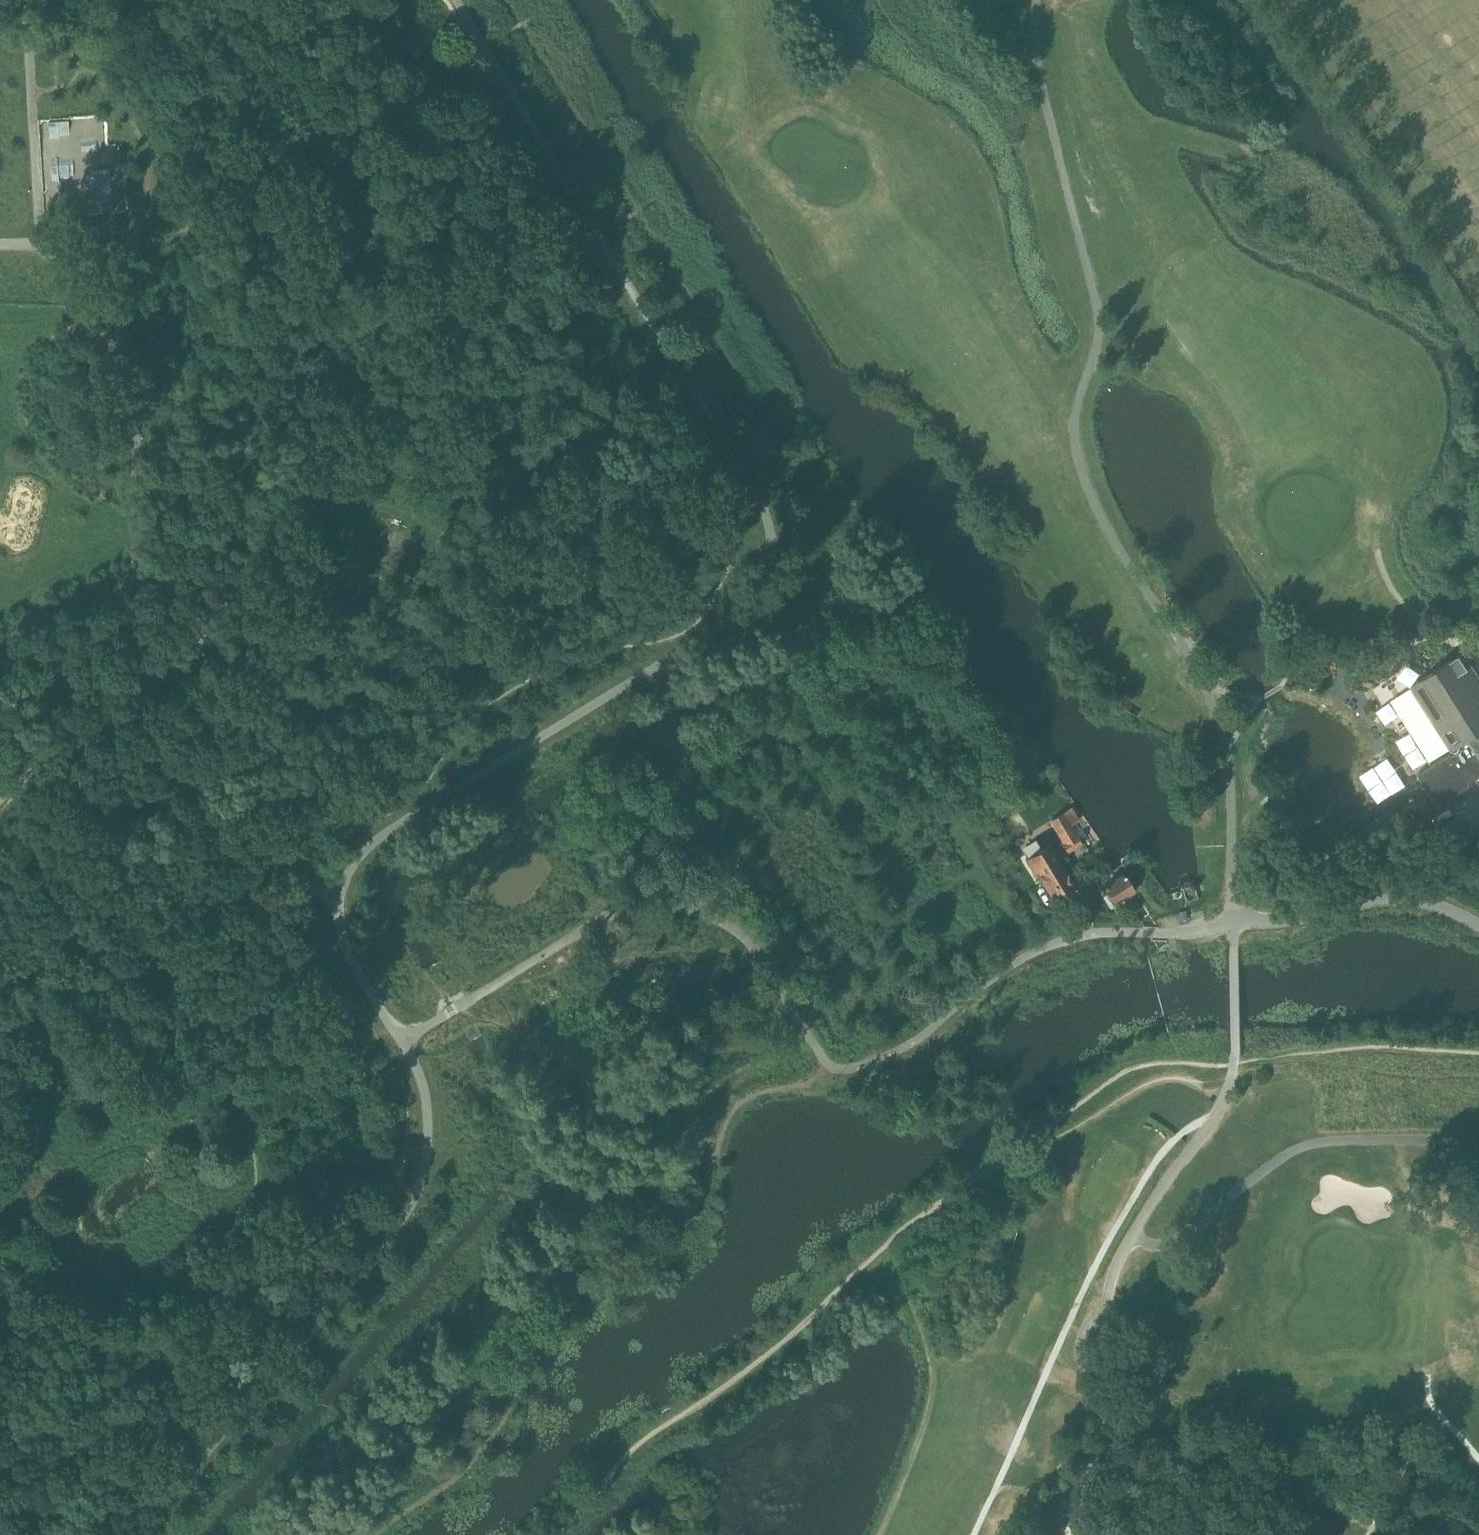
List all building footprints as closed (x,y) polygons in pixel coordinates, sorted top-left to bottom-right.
[(1414,688),(1455,753),(1452,755),(1450,753),(1418,774),(1439,806),(1471,786),(1470,784),(1478,778),(1478,678),(1466,656),(1414,688)] [(1080,819),(1072,807),(1052,819),(1065,841),(1064,842),(1069,851),(1083,842),(1071,824),(1080,819)] [(1026,858),(1036,874),(1039,872),(1055,898),(1075,885),(1049,844),(1026,858)] [(1105,886),(1115,903),(1135,890),(1125,873),(1105,886)] [(1016,891),(1011,893),(1015,901),(1019,898),(1016,891)] [(1176,913),(1180,925),(1191,921),(1187,910),(1176,913)]
